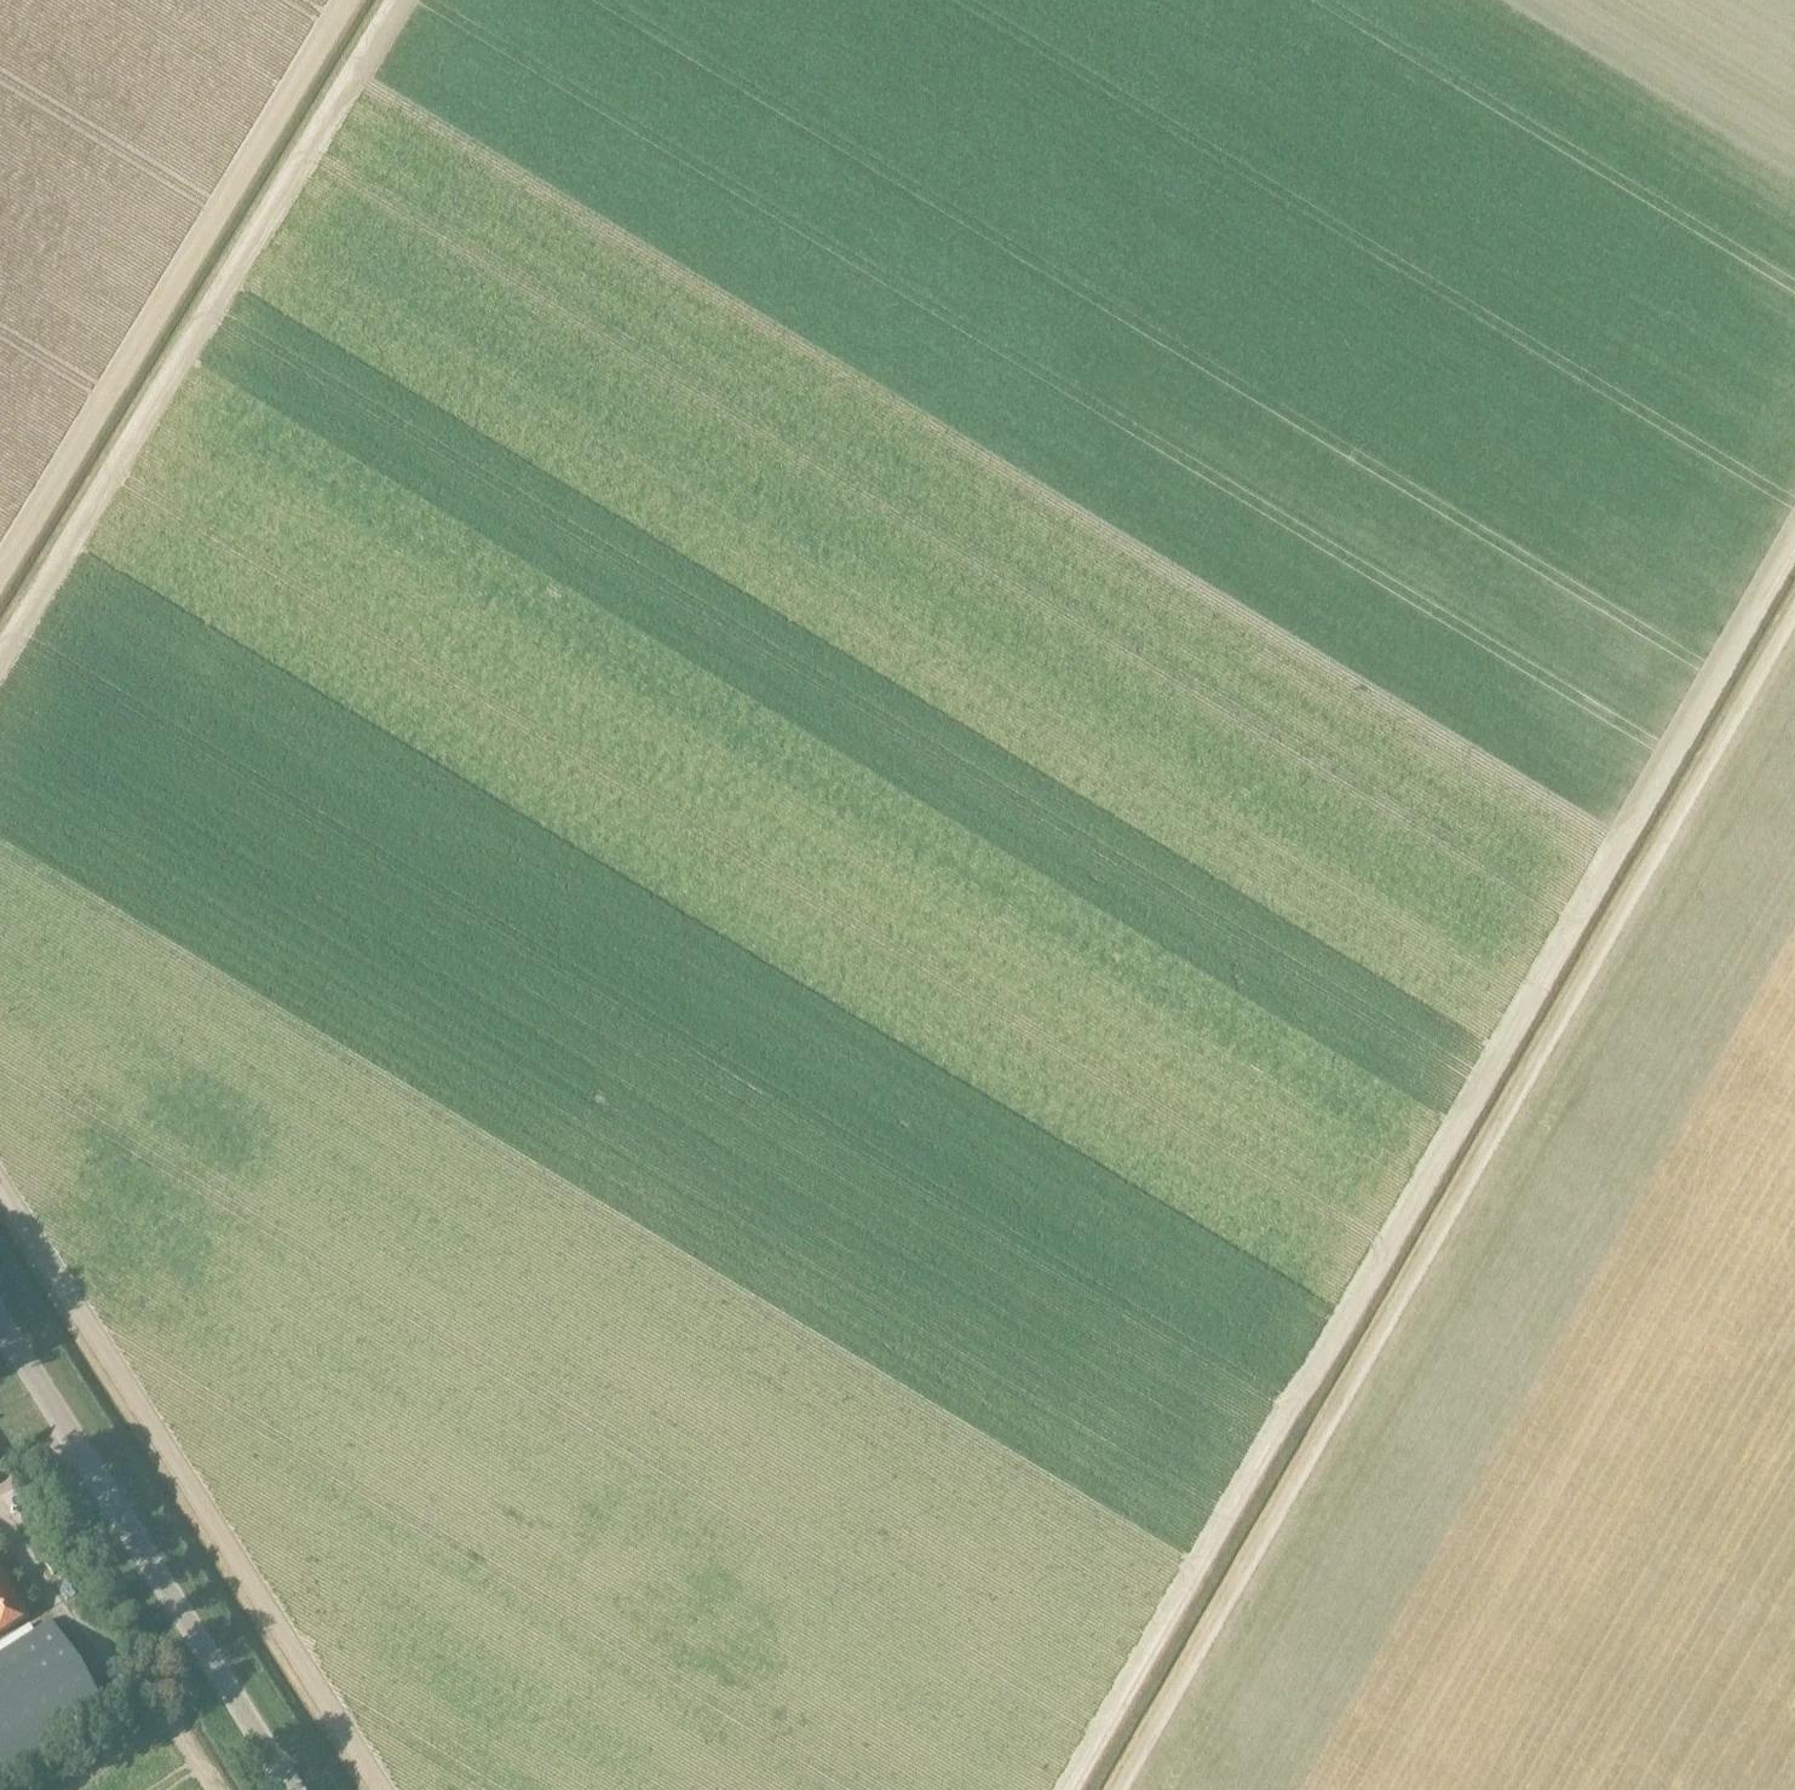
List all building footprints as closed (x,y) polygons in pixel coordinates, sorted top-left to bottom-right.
[(26,1617),(0,1575),(0,1633),(26,1617)] [(106,1712),(49,1622),(0,1653),(0,1778),(106,1712)]
